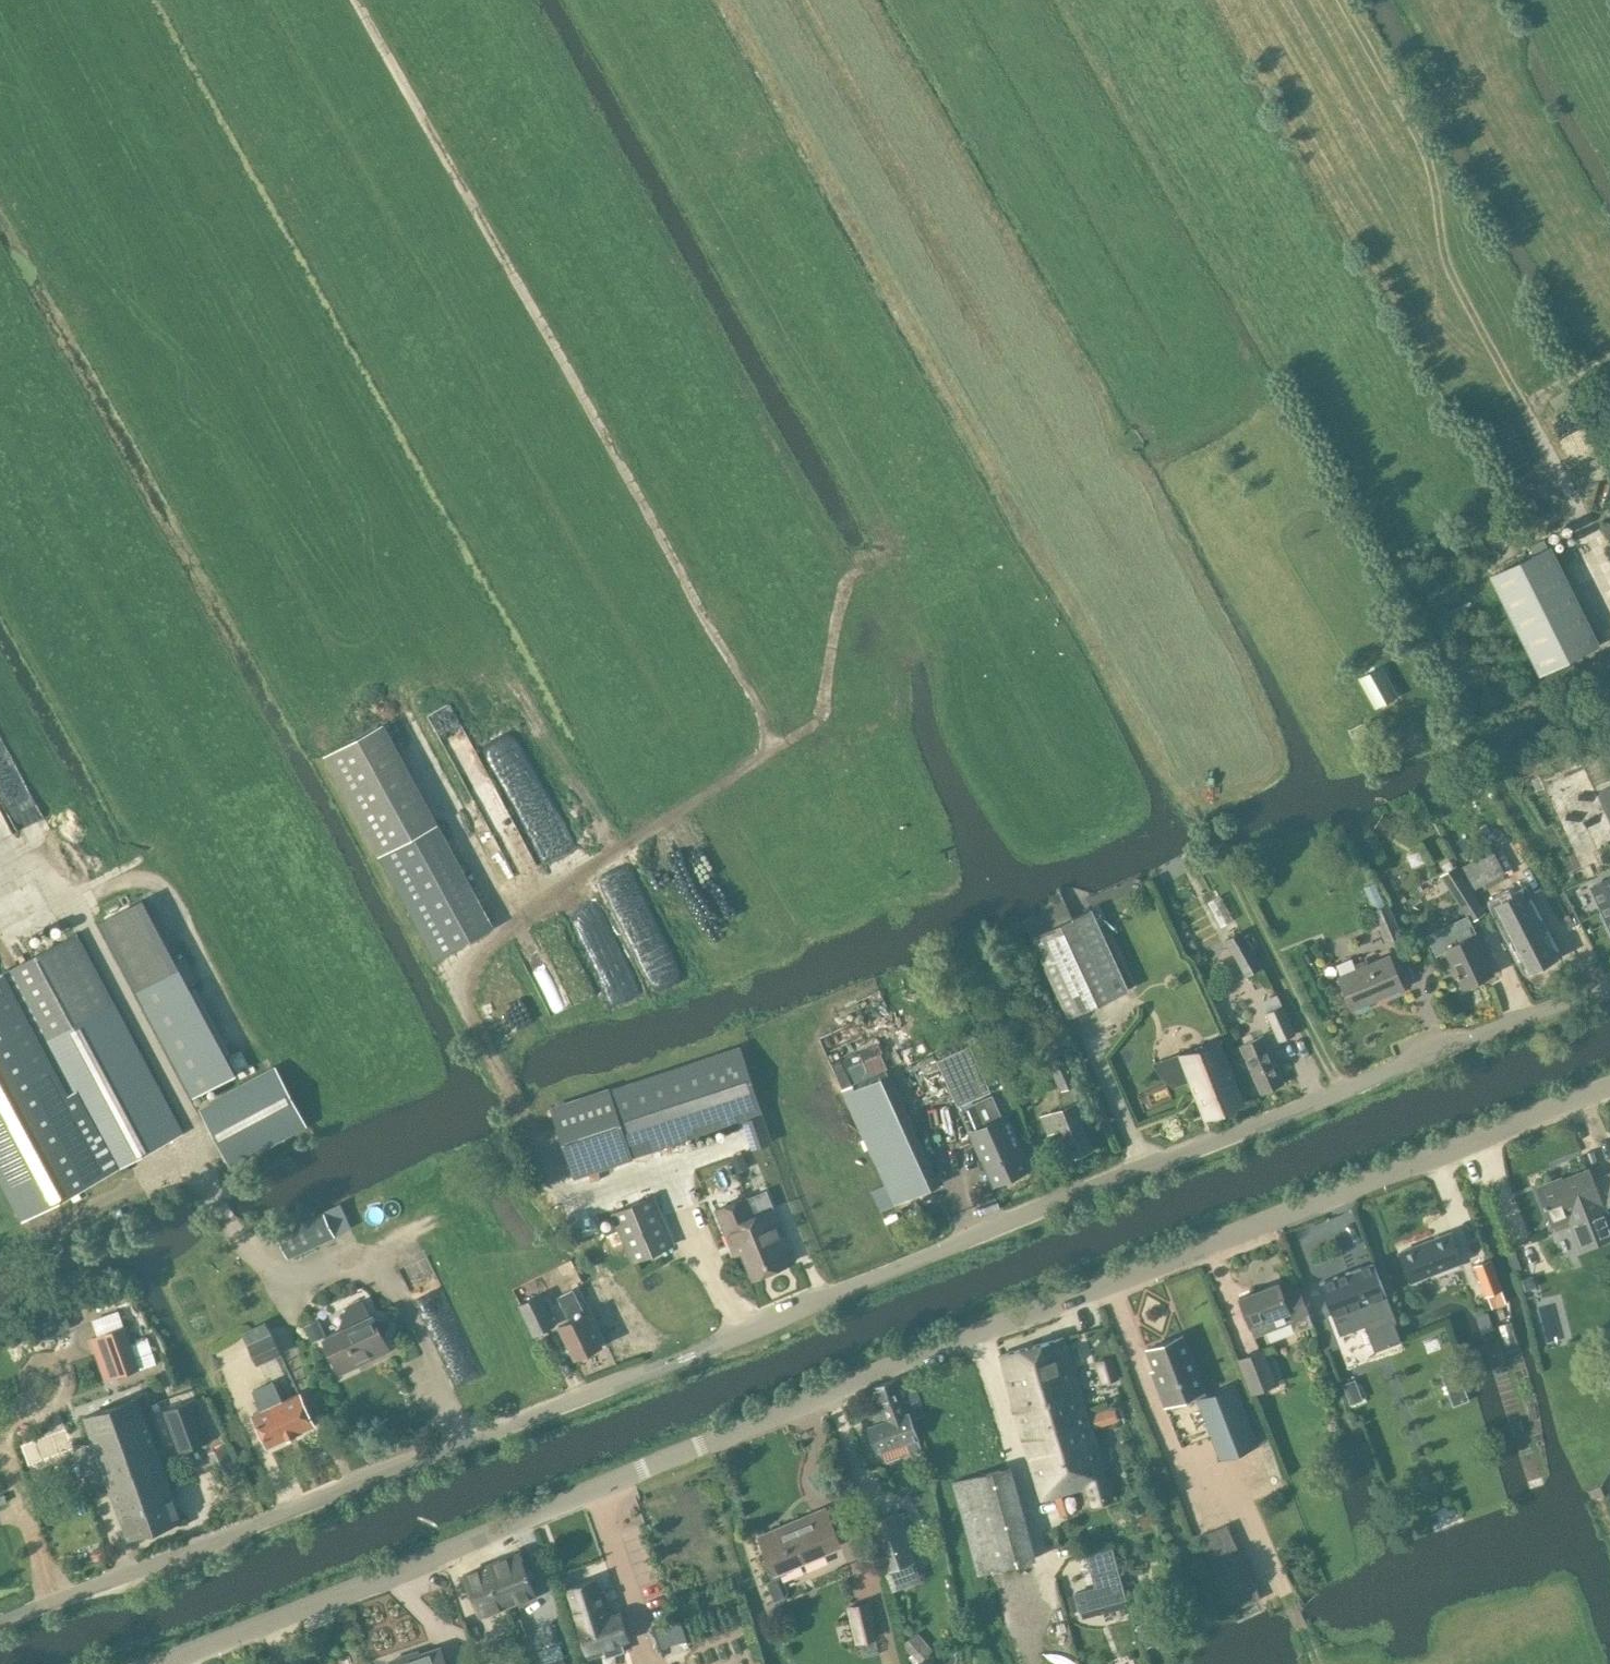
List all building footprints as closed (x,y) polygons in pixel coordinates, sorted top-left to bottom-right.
[(1601,527),(1609,541),(1609,522),(1601,527)] [(1550,546),(1491,575),(1539,673),(1599,644),(1550,546)] [(1398,694),(1381,665),(1358,679),(1375,707),(1398,694)] [(432,827),(437,824),(382,722),(323,753),(379,855),(432,827)] [(1361,725),(1348,732),(1353,740),(1365,733),(1361,725)] [(379,855),(434,957),(487,928),(432,827),(379,855)] [(1506,871),(1493,848),(1463,865),(1475,887),(1506,871)] [(1456,866),(1441,876),(1454,897),(1470,887),(1456,866)] [(1592,886),(1609,926),(1609,878),(1592,886)] [(1375,881),(1364,886),(1374,908),(1385,903),(1375,881)] [(1524,889),(1493,905),(1527,972),(1559,955),(1524,889)] [(143,894),(97,919),(190,1094),(237,1069),(143,894)] [(1388,904),(1374,909),(1387,941),(1401,935),(1388,904)] [(1091,908),(1032,934),(1068,1014),(1127,988),(1091,908)] [(1449,923),(1426,934),(1435,954),(1447,949),(1463,984),(1492,971),(1475,936),(1458,944),(1449,923)] [(1241,931),(1225,940),(1245,975),(1261,966),(1241,931)] [(26,1215),(182,1133),(75,934),(0,974),(0,1166),(26,1215)] [(1388,954),(1339,976),(1353,1008),(1402,986),(1388,954)] [(1295,1033),(1283,1005),(1267,1012),(1279,1040),(1295,1033)] [(1262,1034),(1240,1043),(1262,1091),(1284,1082),(1262,1034)] [(1243,1102),(1218,1038),(1179,1053),(1205,1117),(1243,1102)] [(574,1175),(633,1156),(741,1119),(742,1119),(746,1118),(762,1113),(740,1046),(552,1108),(574,1175)] [(968,1046),(939,1058),(949,1082),(978,1070),(968,1046)] [(1076,1083),(1062,1049),(1046,1056),(1060,1089),(1076,1083)] [(885,1065),(840,1085),(885,1184),(871,1190),(879,1208),(937,1181),(885,1065)] [(305,1123),(275,1067),(199,1108),(230,1164),(305,1123)] [(999,1117),(990,1097),(961,1110),(994,1183),(1030,1167),(1006,1114),(999,1117)] [(1063,1107),(1041,1115),(1048,1132),(1059,1127),(1070,1156),(1092,1147),(1080,1117),(1075,1102),(1063,1107)] [(752,1150),(772,1144),(762,1113),(746,1118),(742,1119),(741,1119),(752,1150)] [(743,1154),(730,1160),(736,1175),(749,1169),(743,1154)] [(1539,1187),(1550,1216),(1546,1223),(1549,1228),(1554,1231),(1572,1224),(1581,1248),(1609,1237),(1609,1224),(1604,1208),(1609,1205),(1609,1179),(1608,1174),(1593,1179),(1589,1169),(1539,1187)] [(611,1212),(631,1262),(675,1244),(654,1194),(611,1212)] [(716,1209),(730,1242),(736,1239),(752,1277),(794,1259),(772,1207),(754,1215),(746,1196),(716,1209)] [(324,1212),(277,1234),(288,1257),(335,1235),(324,1212)] [(1450,1232),(1400,1251),(1410,1279),(1461,1260),(1450,1232)] [(1491,1258),(1474,1265),(1486,1296),(1503,1289),(1491,1258)] [(1353,1326),(1366,1321),(1377,1350),(1401,1340),(1393,1322),(1396,1321),(1386,1295),(1373,1262),(1320,1282),(1332,1315),(1346,1310),(1353,1326)] [(1278,1282),(1239,1295),(1254,1335),(1292,1321),(1296,1330),(1313,1324),(1300,1286),(1282,1293),(1278,1282)] [(560,1324),(560,1325),(575,1357),(602,1344),(587,1311),(586,1312),(574,1287),(559,1294),(571,1319),(560,1324)] [(341,1329),(324,1337),(340,1370),(358,1362),(370,1356),(370,1358),(389,1350),(382,1336),(385,1335),(389,1322),(374,1317),(373,1315),(371,1316),(369,1315),(361,1299),(346,1307),(342,1317),(345,1318),(341,1329)] [(535,1331),(555,1322),(544,1299),(524,1309),(535,1331)] [(116,1375),(139,1367),(125,1325),(102,1333),(116,1375)] [(256,1364),(280,1352),(271,1333),(247,1344),(256,1364)] [(1183,1333),(1150,1347),(1158,1367),(1172,1402),(1174,1407),(1189,1401),(1187,1396),(1194,1393),(1196,1398),(1205,1394),(1203,1389),(1205,1389),(1183,1333)] [(1022,1429),(1085,1410),(1063,1337),(999,1353),(1022,1429)] [(1252,1391),(1276,1382),(1263,1349),(1239,1359),(1252,1391)] [(1103,1382),(1119,1377),(1112,1357),(1097,1362),(1103,1382)] [(1458,1368),(1443,1374),(1455,1406),(1470,1399),(1458,1368)] [(872,1386),(879,1406),(904,1397),(905,1401),(912,1399),(906,1382),(899,1385),(897,1378),(872,1386)] [(1356,1379),(1344,1384),(1352,1403),(1352,1404),(1363,1399),(1356,1379)] [(299,1392),(281,1400),(272,1381),(253,1390),(262,1409),(253,1414),(268,1445),(314,1423),(299,1392)] [(1231,1386),(1202,1397),(1224,1455),(1254,1444),(1231,1386)] [(915,1429),(905,1401),(904,1397),(879,1406),(884,1420),(869,1426),(878,1449),(916,1435),(914,1430),(915,1429)] [(149,1498),(170,1490),(138,1399),(84,1418),(118,1514),(151,1503),(149,1498)] [(180,1452),(207,1443),(206,1443),(207,1442),(193,1403),(166,1412),(180,1452)] [(1112,1497),(1085,1410),(1022,1429),(1043,1498),(1088,1484),(1094,1503),(1112,1497)] [(71,1450),(64,1430),(18,1448),(26,1467),(71,1450)] [(233,1452),(230,1444),(216,1450),(220,1458),(233,1452)] [(1032,1559),(1007,1467),(953,1481),(978,1573),(1032,1559)] [(180,1518),(170,1490),(149,1498),(151,1503),(118,1514),(126,1537),(180,1518)] [(825,1507),(760,1532),(775,1569),(840,1544),(825,1507)] [(898,1511),(866,1523),(884,1571),(914,1560),(916,1559),(909,1541),(899,1513),(898,1511)] [(1200,1537),(1235,1610),(1260,1600),(1224,1525),(1200,1537)] [(1096,1587),(1075,1593),(1079,1610),(1124,1598),(1111,1549),(1087,1556),(1096,1587)] [(491,1562),(507,1604),(535,1593),(520,1552),(491,1562)] [(479,1614),(507,1604),(491,1562),(464,1573),(479,1614)] [(594,1578),(567,1587),(579,1624),(577,1625),(586,1652),(603,1647),(606,1656),(625,1650),(622,1641),(629,1638),(620,1611),(606,1615),(594,1578)] [(880,1637),(871,1600),(846,1607),(855,1643),(880,1637)] [(540,1651),(544,1663),(566,1663),(560,1644),(540,1651)] [(439,1647),(414,1656),(413,1652),(390,1660),(391,1663),(445,1663),(439,1647)]
